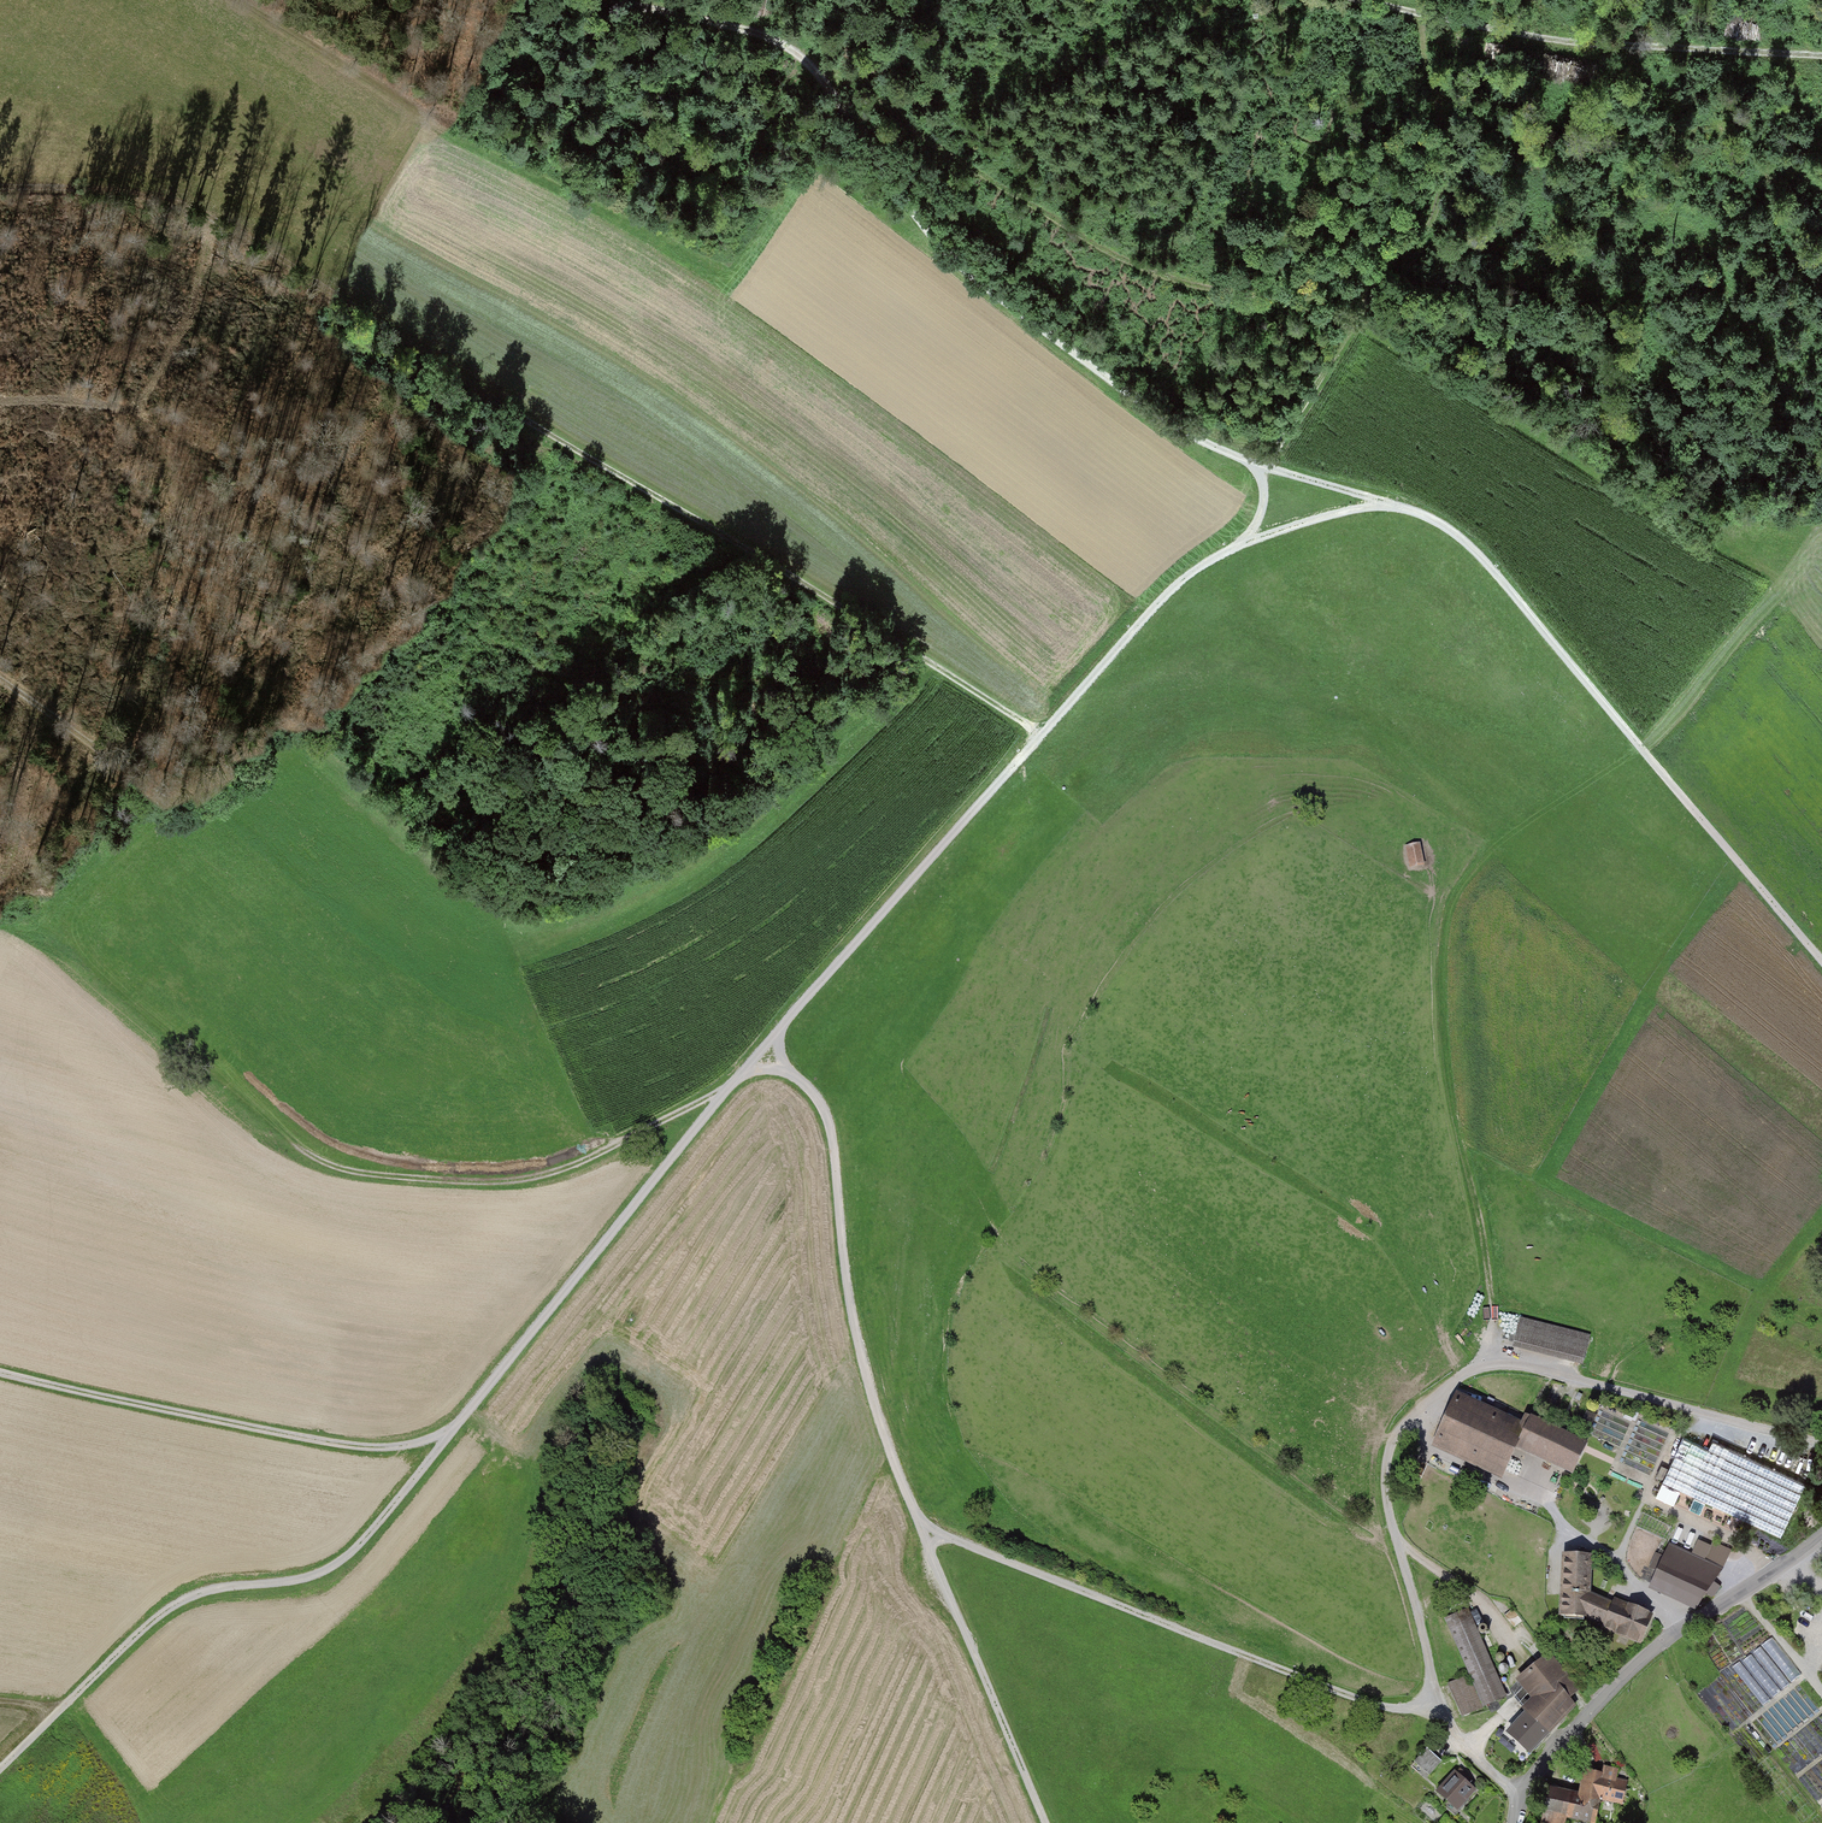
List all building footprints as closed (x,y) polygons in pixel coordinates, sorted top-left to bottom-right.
[(1420,844),(1404,847),(1409,870),(1425,866),(1420,844)] [(1589,1335),(1519,1319),(1512,1349),(1582,1365),(1589,1335)] [(1527,1424),(1455,1393),(1429,1451),(1502,1482),(1515,1452),(1572,1476),(1586,1444),(1528,1420),(1527,1424)] [(1707,1449),(1682,1439),(1661,1483),(1779,1538),(1805,1484),(1712,1441),(1707,1449)] [(1704,1563),(1670,1547),(1665,1559),(1657,1556),(1651,1568),(1658,1571),(1651,1585),(1698,1606),(1721,1571),(1730,1549),(1713,1542),(1704,1563)] [(1592,1558),(1562,1556),(1558,1619),(1584,1620),(1641,1645),(1653,1616),(1612,1599),(1611,1604),(1590,1595),(1592,1558)] [(1471,1615),(1447,1625),(1468,1677),(1448,1685),(1461,1717),(1505,1699),(1471,1615)] [(1578,1689),(1550,1654),(1519,1679),(1535,1699),(1524,1710),(1527,1713),(1508,1732),(1529,1752),(1574,1705),(1567,1698),(1578,1689)] [(1430,1772),(1444,1758),(1429,1744),(1416,1758),(1430,1772)] [(1545,1786),(1537,1822),(1565,1822),(1566,1818),(1591,1822),(1595,1822),(1600,1800),(1623,1806),(1629,1781),(1616,1778),(1618,1769),(1603,1766),(1601,1773),(1584,1769),(1578,1793),(1545,1786)] [(1476,1790),(1454,1770),(1435,1790),(1458,1811),(1476,1790)]
